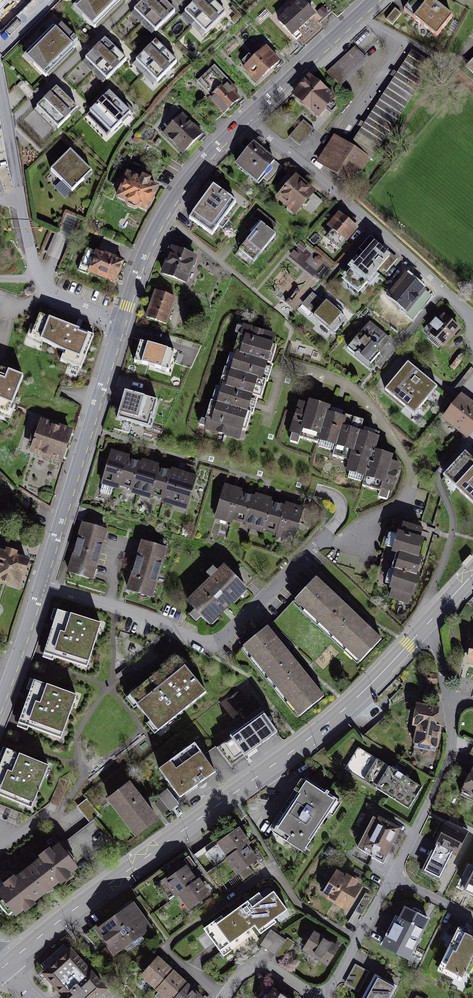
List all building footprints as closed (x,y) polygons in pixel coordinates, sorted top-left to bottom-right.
[(122,0),(84,0),(74,10),(93,29),(122,0)] [(166,0),(145,0),(137,8),(149,19),(167,0),(166,0)] [(177,11),(167,0),(149,19),(159,29),(177,11)] [(212,0),(197,0),(184,13),(195,25),(216,4),(212,0)] [(272,18),(295,41),(318,17),(301,0),(290,0),(272,18)] [(430,0),(413,0),(404,11),(437,37),(452,18),(430,0)] [(226,14),(216,4),(195,25),(206,35),(226,14)] [(61,25),(25,59),(43,77),(79,43),(61,25)] [(116,49),(104,37),(86,56),(98,67),(116,49)] [(165,52),(153,41),(135,59),(147,71),(165,52)] [(263,45),(241,68),(257,84),(280,62),(263,45)] [(366,59),(355,48),(327,73),(338,84),(366,59)] [(126,59),(116,49),(98,67),(108,77),(126,59)] [(176,62),(165,52),(147,71),(158,81),(176,62)] [(399,114),(432,63),(414,52),(381,102),(380,102),(351,147),(350,146),(349,147),(368,159),(370,160),(400,114),(399,114)] [(244,94),(214,64),(195,82),(224,113),(244,94)] [(296,97),(319,116),(325,108),(332,114),(337,108),(330,103),(334,98),(309,77),(301,85),(304,88),(296,97)] [(78,110),(56,89),(36,109),(58,130),(78,110)] [(132,115),(110,92),(90,114),(111,135),(132,115)] [(182,112),(161,133),(184,156),(205,134),(182,112)] [(314,129),(303,120),(289,137),(300,146),(314,129)] [(282,164),(254,139),(230,164),(258,190),(282,164)] [(352,183),(368,159),(349,147),(340,141),(333,151),(327,148),(319,161),(352,183)] [(93,173),(71,152),(51,173),(73,193),(93,173)] [(319,190),(298,170),(275,196),(296,215),(319,190)] [(125,172),(114,198),(148,211),(158,185),(125,172)] [(239,206),(213,187),(192,214),(218,233),(239,206)] [(353,218),(330,200),(315,219),(337,236),(353,218)] [(282,228),(262,214),(229,252),(248,266),(282,228)] [(387,253),(371,239),(339,276),(356,290),(387,253)] [(122,261),(84,248),(77,269),(115,282),(122,261)] [(199,256),(171,248),(162,279),(190,287),(199,256)] [(426,290),(405,272),(386,295),(407,312),(426,290)] [(178,296),(154,289),(145,320),(169,327),(178,296)] [(326,295),(308,314),(332,335),(349,315),(326,295)] [(94,335),(39,314),(32,335),(65,351),(61,359),(82,368),(94,335)] [(461,328),(445,314),(432,332),(450,345),(461,328)] [(370,321),(347,347),(370,367),(393,341),(370,321)] [(244,442),(275,338),(234,326),(203,430),(244,442)] [(141,339),(133,365),(173,376),(180,351),(141,339)] [(407,362),(384,388),(416,416),(439,390),(407,362)] [(24,377),(10,370),(6,379),(0,377),(0,411),(9,414),(24,377)] [(150,429),(158,402),(125,392),(117,420),(150,429)] [(462,396),(442,418),(467,440),(472,434),(472,405),(462,396)] [(316,449),(317,445),(334,451),(333,455),(350,461),(361,425),(363,421),(346,416),(347,413),(329,407),(303,398),(290,440),(316,449)] [(72,433),(42,422),(33,448),(63,459),(72,433)] [(345,476),(365,482),(364,486),(380,491),(377,500),(389,504),(402,465),(390,462),(392,456),(375,450),(381,432),(361,425),(350,461),(345,476)] [(129,457),(110,452),(101,487),(120,492),(129,457)] [(162,505),(172,470),(129,457),(120,492),(162,505)] [(454,485),(472,503),(472,464),(454,485)] [(162,505),(187,512),(196,477),(172,470),(162,505)] [(243,491),(224,485),(214,520),(233,525),(243,491)] [(277,538),(287,503),(243,491),(233,525),(277,538)] [(287,503),(277,538),(294,542),(304,508),(287,503)] [(422,530),(404,524),(394,553),(400,555),(390,586),(395,588),(391,597),(408,603),(422,558),(417,557),(423,541),(419,540),(422,530)] [(66,574),(94,582),(109,535),(81,526),(66,574)] [(152,602),(169,552),(140,543),(124,592),(152,602)] [(20,584),(29,559),(0,548),(0,577),(20,584)] [(211,627),(249,592),(224,566),(187,601),(211,627)] [(350,609),(317,577),(294,601),(328,633),(350,609)] [(362,666),(385,642),(350,609),(328,633),(362,666)] [(102,626),(56,611),(42,652),(88,667),(102,626)] [(274,685),(298,665),(269,629),(244,650),(274,685)] [(150,735),(206,693),(179,657),(122,698),(150,735)] [(303,720),(327,699),(298,665),(274,685),(303,720)] [(81,699),(36,682),(19,725),(64,743),(81,699)] [(251,707),(241,695),(231,704),(241,716),(251,707)] [(443,708),(416,704),(412,727),(417,728),(439,731),(443,708)] [(235,770),(280,736),(265,716),(220,750),(235,770)] [(439,731),(417,728),(414,748),(424,749),(423,756),(435,758),(439,731)] [(182,803),(219,777),(196,744),(159,769),(182,803)] [(8,748),(0,768),(0,796),(34,810),(52,766),(8,748)] [(387,765),(360,749),(346,772),(411,811),(425,787),(409,778),(400,772),(387,765)] [(470,769),(458,794),(472,802),(472,770),(470,769)] [(338,801),(309,783),(276,832),(306,851),(338,801)] [(140,840),(161,824),(130,784),(109,800),(140,840)] [(401,830),(372,816),(355,851),(384,865),(401,830)] [(468,831),(449,821),(423,874),(442,883),(468,831)] [(239,824),(216,839),(227,855),(248,841),(250,840),(239,824)] [(248,841),(227,855),(226,856),(237,872),(259,857),(248,841)] [(81,875),(57,846),(52,850),(50,848),(39,857),(41,859),(18,878),(15,875),(4,885),(5,887),(0,892),(0,895),(23,922),(29,917),(31,919),(43,910),(41,907),(64,889),(66,891),(77,882),(76,880),(81,875)] [(176,891),(196,876),(186,862),(164,878),(174,892),(176,891)] [(363,886),(334,871),(319,899),(348,914),(363,886)] [(189,908),(211,891),(199,874),(196,876),(176,891),(189,908)] [(269,890),(203,932),(221,960),(287,917),(269,890)] [(365,911),(370,899),(364,897),(359,908),(365,911)] [(134,907),(97,931),(112,954),(149,930),(134,907)] [(404,908),(394,928),(421,941),(431,920),(404,908)] [(394,928),(383,949),(411,962),(421,941),(394,928)] [(341,945),(313,930),(301,952),(329,967),(341,945)] [(456,931),(437,971),(465,984),(472,967),(472,939),(456,931)] [(291,946),(272,933),(262,946),(282,959),(291,946)] [(68,947),(32,977),(51,997),(104,997),(112,991),(68,947)] [(160,958),(142,977),(156,991),(175,972),(160,958)] [(370,973),(355,965),(344,985),(359,993),(370,973)] [(156,991),(163,997),(178,997),(189,986),(175,972),(156,991)] [(375,977),(364,997),(393,997),(398,989),(375,977)] [(178,997),(201,997),(189,986),(178,997)]
